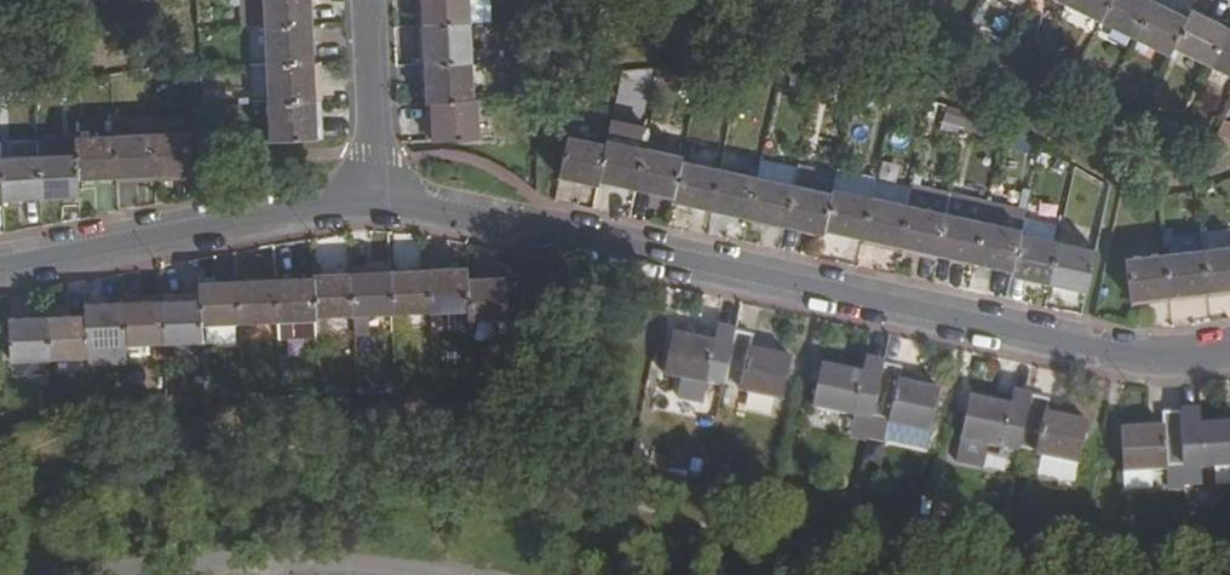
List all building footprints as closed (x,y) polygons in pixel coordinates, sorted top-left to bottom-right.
[(264,0),(243,0),(244,22),(265,22),(264,0)] [(312,0),(264,0),(265,22),(265,32),(314,30),(312,0)] [(424,29),(471,26),(469,0),(422,0),(424,29)] [(1065,5),(1100,21),(1110,0),(1068,0),(1065,5)] [(1152,2),(1148,0),(1110,0),(1100,21),(1134,38),(1152,2)] [(1170,56),(1173,49),(1188,20),(1170,11),(1152,2),(1134,38),(1170,56)] [(1208,67),(1227,29),(1209,20),(1191,12),(1188,20),(1173,49),(1208,67)] [(425,66),(472,63),(471,26),(424,29),(425,66)] [(1227,29),(1208,67),(1229,77),(1229,31),(1227,29)] [(267,57),(267,66),(315,64),(314,30),(265,32),(267,57)] [(265,32),(248,33),(248,58),(267,57),(265,32)] [(474,103),(472,63),(425,66),(427,105),(431,105),(474,103)] [(479,102),(488,102),(487,63),(472,63),(474,103),(479,102)] [(267,66),(269,103),(317,101),(315,64),(267,66)] [(269,103),(271,142),(319,140),(317,101),(269,103)] [(431,105),(432,143),(481,140),(479,102),(474,103),(431,105)] [(116,123),(116,137),(152,135),(151,121),(116,123)] [(194,175),(191,133),(152,135),(154,177),(156,177),(190,175),(194,175)] [(114,137),(116,179),(154,177),(152,135),(116,137),(114,137)] [(598,183),(606,145),(570,136),(560,180),(597,188),(598,183)] [(79,181),(116,179),(114,137),(77,139),(78,155),(79,181)] [(598,183),(634,191),(643,149),(607,141),(606,145),(598,183)] [(673,199),(681,161),(682,157),(643,149),(634,191),(673,199)] [(38,157),(41,200),(80,198),(79,181),(78,155),(38,157)] [(3,202),(41,200),(38,157),(1,159),(3,202)] [(672,204),(710,212),(719,169),(681,161),(673,199),(672,204)] [(835,175),(797,166),(793,185),(831,193),(832,190),(835,175)] [(710,212),(747,220),(757,177),(719,169),(710,212)] [(783,228),(793,185),(757,177),(747,220),(783,228)] [(822,236),(823,232),(831,193),(793,185),(783,228),(822,236)] [(862,240),(871,198),(832,190),(831,193),(823,232),(862,240)] [(950,194),(946,214),(938,257),(974,265),(984,222),(988,203),(950,194)] [(862,240),(898,248),(907,205),(871,198),(862,240)] [(988,203),(984,222),(1002,226),(1006,207),(988,203)] [(938,257),(946,214),(907,205),(898,248),(938,257)] [(1013,273),(1021,234),(1026,211),(1006,207),(1002,226),(984,222),(974,265),(1013,273)] [(1012,277),(1049,285),(1058,243),(1052,241),(1055,224),(1029,218),(1025,235),(1021,234),(1013,273),(1012,277)] [(1058,243),(1049,285),(1087,293),(1096,251),(1058,243)] [(1202,251),(1207,292),(1229,290),(1229,248),(1202,251)] [(1207,292),(1202,251),(1165,256),(1169,297),(1207,292)] [(1129,302),(1169,297),(1165,256),(1125,261),(1129,302)] [(430,315),(470,312),(468,281),(467,268),(428,270),(430,315)] [(430,315),(428,270),(391,272),(393,316),(430,315)] [(356,318),(393,316),(391,272),(354,275),(356,318)] [(317,318),(317,320),(356,318),(354,275),(314,276),(314,278),(317,318)] [(276,280),(279,320),(317,318),(314,278),(276,280)] [(505,279),(468,281),(470,312),(470,323),(508,320),(505,279)] [(238,282),(240,322),(279,320),(276,280),(238,282)] [(199,301),(200,324),(240,322),(238,282),(198,284),(199,301)] [(163,303),(165,360),(172,359),(172,344),(201,343),(200,324),(199,301),(163,303)] [(124,304),(126,346),(155,345),(155,360),(165,360),(163,303),(124,304)] [(87,317),(88,348),(126,346),(124,304),(87,307),(87,317)] [(356,318),(356,331),(394,329),(393,316),(356,318)] [(48,319),(50,360),(89,359),(88,348),(87,317),(48,319)] [(11,363),(50,360),(48,319),(10,321),(11,363)] [(724,385),(736,333),(718,329),(715,341),(673,332),(663,377),(706,386),(707,381),(724,385)] [(736,333),(724,385),(740,388),(739,393),(782,402),(792,358),(751,349),(753,336),(736,333)] [(88,365),(127,364),(126,346),(88,348),(89,359),(88,365)] [(871,417),(882,365),(865,361),(862,374),(820,365),(811,409),(854,418),(855,413),(871,417)] [(887,425),(930,434),(940,391),(897,382),(900,368),(882,365),(871,417),(866,438),(884,442),(887,425)] [(1020,448),(1031,396),(1013,392),(1010,405),(968,396),(959,439),(955,462),(982,468),(987,445),(1002,449),(1003,444),(1020,448)] [(90,409),(90,393),(79,393),(80,410),(90,409)] [(1031,396),(1020,448),(1036,451),(1035,456),(1077,465),(1087,421),(1044,413),(1048,399),(1031,396)] [(1184,484),(1199,483),(1198,469),(1213,468),(1213,482),(1229,481),(1229,424),(1199,426),(1198,412),(1181,413),(1184,484)] [(1165,485),(1184,486),(1184,484),(1181,413),(1161,413),(1162,428),(1119,430),(1121,473),(1165,471),(1165,485)] [(1075,465),(1040,457),(1036,475),(1072,482),(1075,465)] [(919,497),(903,495),(900,511),(917,514),(919,497)]
